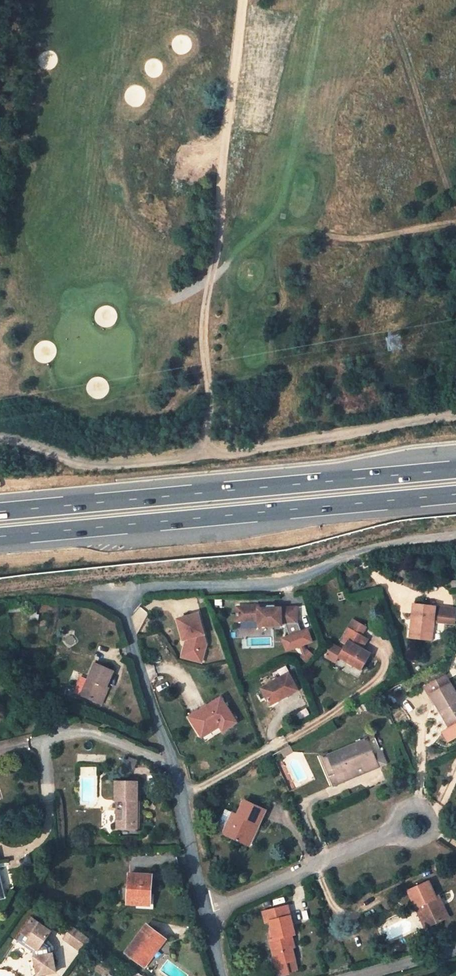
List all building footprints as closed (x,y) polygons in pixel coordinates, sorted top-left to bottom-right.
[(411,624),(416,624),(414,638),(433,640),(436,621),(455,624),(455,609),(415,603),(414,603),(411,624)] [(298,624),(297,607),(276,608),(276,607),(275,606),(268,606),(267,607),(267,609),(259,609),(259,606),(238,607),(238,621),(259,620),(260,626),(282,625),(282,624),(286,624),(290,636),(295,648),(301,646),(303,645),(313,641),(308,630),(302,632),(299,624),(298,624)] [(207,644),(199,614),(178,620),(184,640),(187,639),(183,658),(198,661),(200,649),(205,651),(207,644)] [(368,626),(357,619),(356,619),(351,627),(364,634),(368,626)] [(341,657),(349,662),(356,666),(365,671),(374,655),(366,650),(359,647),(366,635),(364,634),(351,627),(343,641),(348,643),(345,650),(341,657)] [(366,650),(371,640),(372,639),(366,635),(359,647),(366,650)] [(290,636),(283,639),(288,650),(295,648),(290,636)] [(341,657),(345,650),(333,643),(329,650),(341,657)] [(304,655),(302,657),(307,661),(313,655),(308,651),(306,653),(304,655)] [(113,672),(95,664),(82,696),(98,703),(104,688),(106,689),(113,672)] [(271,708),(299,692),(289,673),(261,689),(271,708)] [(445,677),(427,687),(441,712),(444,710),(454,726),(455,725),(455,695),(445,677)] [(104,688),(98,703),(102,705),(108,689),(106,689),(104,688)] [(367,711),(380,704),(375,697),(363,704),(367,711)] [(198,736),(216,724),(218,728),(221,733),(235,725),(232,720),(229,716),(219,699),(205,708),(187,719),(198,736)] [(444,710),(441,712),(450,728),(454,726),(444,710)] [(216,724),(198,736),(200,739),(218,728),(216,724)] [(378,767),(366,740),(328,756),(336,775),(330,778),(334,786),(358,776),(355,769),(364,765),(367,772),(378,767)] [(323,758),(330,778),(336,775),(328,756),(323,758)] [(138,800),(138,783),(116,783),(116,800),(121,800),(121,809),(118,809),(118,827),(138,827),(138,810),(135,810),(135,800),(138,800)] [(266,811),(244,801),(237,816),(226,810),(219,823),(227,827),(223,834),(244,844),(253,823),(259,825),(266,811)] [(249,846),(259,825),(253,823),(244,844),(249,846)] [(149,905),(151,875),(130,874),(128,903),(149,905)] [(429,883),(409,892),(417,909),(420,908),(429,926),(448,917),(438,897),(436,898),(429,883)] [(294,935),(287,907),(263,913),(266,923),(270,922),(275,940),(270,941),(274,957),(278,975),(288,973),(288,971),(294,969),(292,961),(294,960),(292,948),(294,947),(291,936),(294,935)] [(420,908),(417,909),(425,928),(429,926),(420,908)] [(34,957),(38,975),(57,972),(53,952),(49,953),(48,947),(43,944),(46,940),(51,931),(32,918),(23,933),(30,937),(27,942),(38,949),(39,956),(34,957)] [(165,939),(147,925),(127,953),(145,966),(165,939)] [(92,940),(78,930),(77,932),(72,929),(65,939),(83,952),(92,940)] [(17,941),(33,953),(34,957),(39,956),(38,949),(27,942),(30,937),(23,933),(17,941)] [(55,952),(53,946),(46,940),(43,944),(48,947),(49,953),(53,952),(55,952)]
